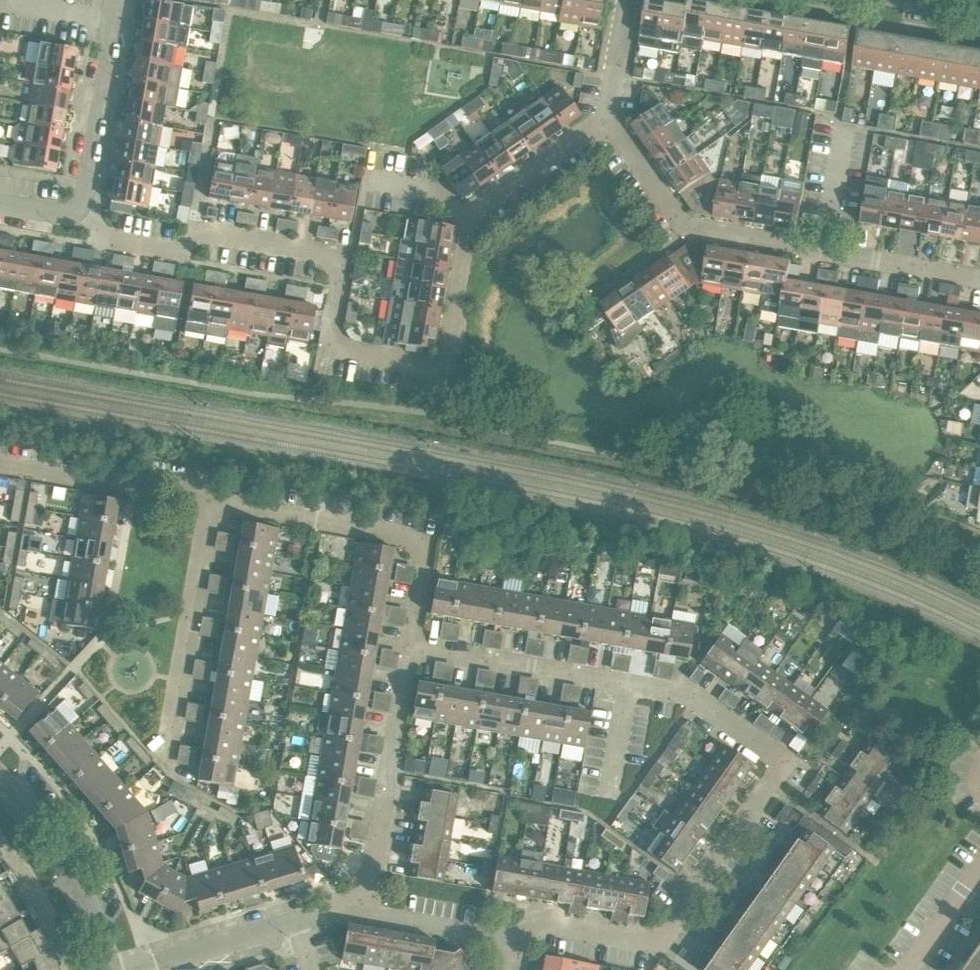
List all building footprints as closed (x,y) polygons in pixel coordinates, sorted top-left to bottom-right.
[(192,7),(153,0),(146,0),(142,21),(179,27),(179,26),(189,28),(192,7)] [(240,0),(230,0),(229,6),(239,8),(240,0)] [(520,0),(500,0),(499,5),(519,8),(520,0)] [(542,0),(520,0),(519,8),(540,12),(542,0)] [(562,0),(542,0),(540,12),(558,15),(559,15),(562,0)] [(559,15),(558,15),(557,22),(578,26),(583,0),(562,0),(559,15)] [(605,0),(583,0),(578,26),(599,30),(605,0)] [(680,54),(689,1),(688,0),(687,8),(668,4),(659,50),(680,54)] [(269,14),(271,3),(260,1),(258,12),(269,14)] [(659,50),(668,4),(646,1),(638,47),(659,50)] [(700,52),(702,40),(709,4),(689,1),(680,54),(681,54),(681,49),(700,52)] [(279,15),(281,5),(271,3),(269,14),(279,15)] [(722,52),(730,8),(709,4),(702,40),(722,44),(720,52),(722,52)] [(310,21),(312,10),(301,8),(299,19),(310,21)] [(743,48),(750,11),(730,8),(722,52),(740,55),(742,47),(743,48)] [(762,51),(769,15),(750,11),(743,48),(762,51)] [(350,28),(352,17),(341,15),(340,26),(350,28)] [(783,55),(789,18),(769,15),(762,51),(783,55)] [(361,30),(362,19),(352,17),(350,28),(361,30)] [(803,58),(809,22),(789,18),(783,55),(803,58)] [(175,47),(179,27),(142,21),(139,40),(175,47)] [(221,34),(223,24),(212,22),(210,32),(221,34)] [(390,35),(392,24),(382,22),(380,33),(390,35)] [(823,62),(830,25),(809,22),(803,58),(802,68),(821,72),(823,62)] [(401,37),(402,26),(392,24),(390,35),(401,37)] [(844,65),(851,29),(830,25),(823,62),(844,65)] [(430,42),(432,31),(422,30),(420,40),(430,42)] [(441,44),(442,33),(432,31),(430,42),(441,44)] [(874,71),(880,34),(859,31),(852,67),(874,71)] [(219,44),(221,34),(210,32),(208,42),(219,44)] [(896,75),(902,38),(880,34),(874,71),(896,75)] [(470,49),(472,38),(462,37),(460,47),(470,49)] [(481,51),(483,40),(472,38),(470,49),(481,51)] [(917,78),(923,42),(902,38),(896,75),(917,78)] [(172,67),(175,47),(139,40),(135,61),(172,67)] [(938,82),(945,46),(923,42),(917,78),(938,82)] [(72,71),(76,50),(39,43),(36,64),(72,71)] [(511,56),(512,46),(502,44),(501,54),(511,56)] [(522,58),(523,48),(512,46),(511,56),(522,58)] [(960,86),(967,50),(945,46),(938,82),(960,86)] [(967,50),(960,86),(979,90),(979,52),(967,50)] [(551,64),(553,53),(542,51),(541,62),(551,64)] [(561,66),(563,55),(553,53),(551,64),(561,66)] [(592,71),(594,60),(584,58),(582,69),(592,71)] [(178,89),(182,69),(172,67),(135,61),(132,80),(178,89)] [(214,74),(216,64),(205,62),(203,72),(214,74)] [(68,91),(72,71),(36,64),(32,84),(68,91)] [(501,77),(502,66),(492,64),(490,75),(501,77)] [(643,80),(645,69),(635,67),(633,78),(643,80)] [(559,81),(561,70),(550,68),(549,79),(559,81)] [(212,84),(214,74),(203,72),(201,83),(212,84)] [(674,85),(676,74),(666,72),(664,83),(674,85)] [(685,87),(687,76),(676,74),(674,85),(685,87)] [(499,87),(501,77),(490,75),(488,85),(499,87)] [(714,92),(716,81),(706,79),(704,90),(714,92)] [(175,109),(178,89),(132,80),(128,100),(175,109)] [(725,94),(726,83),(716,81),(714,92),(725,94)] [(65,111),(68,91),(32,84),(29,105),(65,111)] [(579,116),(558,86),(541,98),(562,128),(579,116)] [(754,99),(756,88),(746,87),(744,98),(754,99)] [(765,101),(767,90),(756,88),(754,99),(765,101)] [(675,123),(662,104),(655,94),(643,92),(638,119),(639,121),(632,125),(645,144),(675,123)] [(795,106),(796,96),(786,94),(784,105),(795,106)] [(805,108),(807,97),(796,96),(795,106),(805,108)] [(484,106),(478,97),(469,103),(475,112),(484,106)] [(562,128),(541,98),(524,110),(545,140),(562,128)] [(161,128),(165,107),(174,109),(175,109),(128,100),(125,121),(161,128)] [(836,113),(838,103),(827,101),(825,112),(836,113)] [(207,114),(209,104),(198,102),(196,112),(207,114)] [(475,112),(469,103),(460,109),(466,118),(475,112)] [(61,131),(65,111),(29,105),(25,125),(61,131)] [(851,124),(853,110),(845,108),(842,123),(851,124)] [(545,140),(524,110),(507,122),(528,152),(545,140)] [(205,125),(207,115),(207,114),(196,112),(194,123),(205,125)] [(886,130),(888,116),(880,114),(877,129),(886,130)] [(894,132),(897,117),(888,116),(886,130),(894,132)] [(451,129),(444,120),(435,126),(442,135),(451,129)] [(158,146),(161,128),(125,121),(121,140),(158,146)] [(528,152),(507,122),(491,133),(512,163),(528,152)] [(928,138),(931,123),(922,122),(920,136),(928,138)] [(656,160),(686,139),(675,123),(645,144),(656,160)] [(937,139),(939,125),(931,123),(928,138),(937,139)] [(58,152),(61,131),(25,125),(25,126),(19,125),(18,125),(14,127),(12,139),(15,143),(15,144),(58,152)] [(442,135),(435,126),(427,132),(433,141),(442,135)] [(970,145),(973,131),(964,129),(962,144),(970,145)] [(979,138),(979,132),(973,131),(970,145),(978,147),(979,138)] [(512,163),(491,133),(474,145),(496,175),(512,163)] [(895,149),(897,139),(887,137),(885,147),(895,149)] [(698,156),(686,139),(656,160),(668,177),(698,156)] [(906,151),(907,140),(897,139),(895,149),(906,151)] [(154,167),(158,146),(121,140),(118,161),(154,167)] [(200,155),(202,144),(191,142),(189,153),(200,155)] [(54,173),(58,152),(15,144),(15,145),(11,147),(8,159),(12,162),(11,165),(54,173)] [(935,156),(937,145),(927,144),(925,155),(935,156)] [(496,175),(474,145),(457,157),(478,187),(496,175)] [(946,158),(948,147),(937,145),(935,156),(946,158)] [(976,163),(977,153),(967,151),(965,162),(976,163)] [(198,165),(200,155),(189,153),(187,163),(198,165)] [(229,201),(237,155),(224,153),(220,154),(217,157),(216,162),(214,161),(207,197),(229,201)] [(249,205),(257,159),(237,155),(229,201),(249,205)] [(709,184),(715,179),(698,156),(668,177),(680,194),(700,180),(705,187),(709,184)] [(478,187),(457,157),(440,169),(461,199),(478,187)] [(269,208),(275,172),(255,169),(257,159),(249,205),(269,208)] [(151,187),(154,167),(118,161),(114,181),(151,187)] [(288,212),(295,175),(275,172),(269,208),(288,212)] [(310,216),(316,179),(295,175),(288,212),(310,216)] [(755,224),(763,178),(743,175),(742,184),(741,184),(735,220),(755,224)] [(775,227),(784,180),(763,176),(763,178),(755,224),(775,227)] [(881,227),(890,181),(867,177),(865,188),(866,188),(860,223),(881,227)] [(329,219),(335,183),(316,179),(310,216),(329,219)] [(714,217),(735,220),(741,184),(715,179),(709,184),(711,187),(711,191),(718,193),(714,217)] [(698,205),(691,196),(705,187),(700,180),(680,194),(693,213),(698,205)] [(796,231),(802,195),(804,183),(784,180),(775,227),(796,231)] [(147,208),(150,193),(151,187),(114,181),(109,211),(129,214),(131,206),(147,208)] [(909,184),(890,181),(881,227),(901,230),(908,194),(909,184)] [(193,195),(195,184),(184,182),(182,193),(193,195)] [(350,223),(355,193),(357,186),(335,183),(329,219),(350,223)] [(942,237),(948,201),(950,193),(929,189),(928,198),(922,234),(942,237)] [(714,217),(718,193),(711,191),(706,190),(702,215),(714,217)] [(191,205),(193,195),(182,193),(180,203),(191,205)] [(922,234),(928,198),(908,194),(901,230),(922,234)] [(962,241),(968,205),(948,201),(942,237),(962,241)] [(968,205),(962,241),(979,244),(979,207),(968,205)] [(216,219),(218,209),(207,207),(205,217),(216,219)] [(245,224),(247,214),(237,212),(235,223),(245,224)] [(256,226),(258,216),(247,214),(245,224),(256,226)] [(285,231),(287,221),(277,219),(275,230),(285,231)] [(450,249),(453,227),(407,219),(404,240),(414,242),(450,249)] [(296,233),(298,223),(287,221),(285,231),(296,233)] [(370,235),(372,224),(362,222),(360,233),(370,235)] [(325,238),(327,228),(317,226),(315,237),(325,238)] [(336,240),(338,230),(327,228),(325,238),(336,240)] [(369,245),(370,235),(360,233),(358,243),(369,245)] [(12,248),(14,237),(3,235),(1,246),(12,248)] [(41,253),(43,242),(33,241),(31,251),(41,253)] [(52,255),(54,244),(43,242),(41,253),(52,255)] [(446,270),(450,249),(414,242),(410,262),(398,260),(398,262),(446,270)] [(683,278),(689,273),(680,260),(690,253),(688,244),(669,257),(683,278)] [(697,270),(704,271),(708,248),(696,245),(692,270),(697,270)] [(82,260),(83,249),(73,248),(71,258),(82,260)] [(696,283),(723,288),(729,251),(708,248),(704,271),(697,270),(696,275),(692,277),(696,283)] [(92,262),(94,251),(83,249),(82,260),(92,262)] [(743,291),(749,255),(729,251),(723,288),(743,291)] [(20,256),(0,252),(0,289),(14,292),(20,256)] [(121,267),(123,256),(113,255),(111,265),(121,267)] [(762,295),(769,258),(749,255),(743,291),(762,295)] [(34,295),(40,259),(20,256),(14,292),(34,295)] [(132,269),(134,258),(123,256),(121,267),(132,269)] [(651,270),(672,300),(696,283),(692,277),(689,273),(683,278),(669,257),(651,270)] [(780,317),(790,262),(769,258),(762,295),(782,298),(779,317),(780,317)] [(54,299),(60,263),(40,259),(34,295),(54,299)] [(162,274),(164,264),(154,262),(152,272),(162,274)] [(443,288),(446,270),(398,262),(395,280),(443,288)] [(798,331),(807,284),(787,281),(788,275),(790,265),(791,262),(790,262),(780,317),(800,321),(798,331)] [(74,303),(80,266),(60,263),(54,299),(74,303)] [(363,275),(365,265),(355,263),(353,273),(363,275)] [(172,276),(174,265),(164,264),(162,274),(172,276)] [(799,277),(801,267),(790,265),(788,275),(799,277)] [(94,306),(101,270),(80,266),(74,303),(94,306)] [(114,310),(120,273),(101,270),(94,306),(114,310)] [(672,300),(651,270),(635,281),(656,311),(672,300)] [(827,282),(829,271),(819,270),(817,280),(827,282)] [(214,283),(215,273),(206,271),(204,282),(214,283)] [(838,284),(840,273),(829,271),(827,282),(838,284)] [(135,313),(141,277),(120,273),(114,310),(134,313),(135,313)] [(224,339),(232,293),(224,292),(227,275),(215,273),(214,283),(213,290),(212,289),(204,335),(224,339)] [(362,285),(363,275),(353,273),(351,283),(362,285)] [(152,329),(161,281),(141,277),(135,313),(134,313),(132,325),(152,329)] [(868,289),(869,278),(859,277),(857,288),(868,289)] [(253,290),(255,280),(246,278),(244,289),(253,290)] [(878,291),(880,280),(869,278),(868,289),(878,291)] [(265,292),(267,282),(255,280),(253,290),(265,292)] [(439,310),(443,288),(395,280),(391,301),(439,310)] [(174,332),(182,284),(161,281),(152,329),(174,332)] [(656,311),(635,281),(617,293),(639,323),(656,311)] [(820,324),(827,288),(807,284),(798,331),(818,334),(820,324)] [(907,296),(909,285),(899,284),(897,295),(907,296)] [(949,296),(951,286),(941,284),(939,294),(949,296)] [(295,298),(297,287),(286,285),(284,296),(295,298)] [(918,298),(920,287),(909,285),(907,296),(918,298)] [(204,335),(212,289),(192,286),(184,332),(204,335)] [(961,349),(967,313),(957,311),(961,287),(951,286),(949,296),(947,309),(946,309),(940,345),(961,349)] [(305,299),(307,289),(297,287),(295,298),(305,299)] [(839,338),(847,292),(827,288),(820,324),(840,328),(838,338),(839,338)] [(859,342),(867,295),(847,292),(839,338),(859,342)] [(246,333),(252,297),(232,293),(224,339),(225,339),(227,329),(246,333)] [(639,323),(617,293),(600,305),(617,329),(613,331),(620,350),(625,348),(628,346),(630,344),(633,341),(635,338),(637,335),(643,330),(638,324),(639,323)] [(880,335),(887,299),(867,295),(859,342),(878,345),(880,335)] [(267,337),(274,300),(252,297),(246,333),(267,337)] [(899,338),(906,302),(887,299),(880,335),(899,338)] [(288,340),(294,304),(274,300),(267,337),(288,340)] [(436,328),(439,310),(391,301),(387,320),(436,328)] [(920,342),(927,306),(906,302),(899,338),(920,342)] [(356,315),(358,304),(348,303),(346,313),(356,315)] [(319,329),(322,312),(314,311),(315,308),(294,304),(288,340),(308,344),(311,327),(319,329)] [(940,345),(946,309),(927,306),(920,342),(940,345)] [(355,325),(356,315),(346,313),(344,324),(355,325)] [(967,313),(961,349),(979,352),(979,315),(967,313)] [(432,350),(436,328),(387,320),(383,346),(396,348),(397,344),(405,345),(404,350),(421,353),(422,348),(432,350)] [(970,487),(966,508),(979,511),(979,489),(970,487)] [(21,507),(23,491),(15,490),(12,505),(21,507)] [(35,509),(37,494),(29,492),(27,508),(35,509)] [(114,523),(118,501),(83,495),(79,517),(114,523)] [(18,522),(21,507),(12,505),(10,521),(18,522)] [(32,525),(35,509),(27,508),(24,523),(32,525)] [(110,545),(114,523),(79,517),(75,539),(110,545)] [(273,551),(277,529),(243,523),(239,545),(273,551)] [(13,549),(16,534),(8,532),(5,548),(13,549)] [(233,544),(234,536),(220,534),(216,537),(215,541),(233,544)] [(27,552),(30,536),(22,535),(19,550),(27,552)] [(106,566),(110,545),(75,539),(72,560),(106,566)] [(231,552),(233,544),(215,541),(214,545),(217,550),(231,552)] [(388,571),(392,549),(358,543),(354,565),(388,571)] [(270,573),(273,551),(239,545),(235,567),(270,573)] [(10,565),(13,549),(5,548),(2,563),(10,565)] [(24,567),(27,552),(19,550),(16,566),(24,567)] [(103,587),(106,566),(72,560),(68,581),(103,587)] [(385,593),(388,571),(354,565),(350,587),(385,593)] [(413,572),(410,567),(396,565),(395,573),(412,576),(413,572)] [(266,594),(270,573),(235,567),(231,588),(266,594)] [(411,580),(412,576),(395,573),(393,580),(407,583),(411,580)] [(225,587),(226,579),(212,576),(208,580),(208,584),(225,587)] [(19,594),(22,578),(14,577),(11,592),(19,594)] [(451,618),(458,583),(436,579),(429,614),(451,618)] [(99,609),(103,587),(68,581),(64,602),(99,609)] [(473,622),(479,587),(458,583),(451,618),(473,622)] [(224,595),(225,587),(208,584),(207,588),(210,592),(224,595)] [(381,614),(385,593),(350,587),(346,608),(381,614)] [(494,625),(500,591),(479,587),(473,622),(494,625)] [(262,615),(266,594),(231,588),(228,609),(262,615)] [(515,629),(521,594),(500,591),(494,625),(515,629)] [(17,610),(19,594),(11,592),(8,608),(17,610)] [(537,633),(543,598),(521,594),(515,629),(537,633)] [(558,636),(564,602),(543,598),(537,633),(558,636)] [(95,630),(99,609),(64,602),(60,624),(95,630)] [(580,640),(586,606),(564,602),(558,636),(580,640)] [(601,644),(607,609),(586,606),(580,640),(601,644)] [(377,635),(381,614),(346,608),(343,629),(377,635)] [(405,614),(402,610),(389,608),(387,615),(405,618),(405,614)] [(258,636),(262,615),(228,609),(224,630),(258,636)] [(622,648),(628,613),(607,609),(601,644),(622,648)] [(644,651),(650,617),(628,613),(622,648),(644,651)] [(0,614),(0,624),(5,628),(10,621),(0,614)] [(404,622),(405,618),(387,615),(386,623),(400,626),(404,622)] [(665,655),(671,621),(650,617),(644,651),(665,655)] [(218,629),(219,622),(205,619),(201,622),(200,626),(218,629)] [(22,631),(10,621),(5,628),(17,638),(22,631)] [(687,659),(693,625),(671,621),(665,655),(687,659)] [(448,641),(451,624),(443,623),(440,637),(443,641),(448,641)] [(456,639),(458,625),(451,624),(448,641),(452,642),(456,639)] [(216,637),(218,629),(200,626),(199,631),(202,635),(216,637)] [(373,656),(377,635),(343,629),(339,650),(373,656)] [(255,658),(258,636),(224,630),(220,652),(255,658)] [(490,649),(493,632),(485,630),(483,644),(486,648),(490,649)] [(498,647),(501,633),(493,632),(490,649),(494,650),(498,647)] [(718,676),(739,647),(720,634),(700,663),(718,676)] [(533,656),(536,639),(528,638),(525,651),(528,655),(533,656)] [(43,648),(31,639),(26,645),(38,655),(43,648)] [(541,654),(543,640),(536,639),(533,656),(537,657),(541,654)] [(575,664),(578,646),(571,645),(569,659),(571,663),(575,664)] [(584,662),(587,648),(578,646),(575,664),(580,665),(584,662)] [(736,689),(756,660),(739,647),(718,676),(736,689)] [(56,658),(43,648),(38,655),(51,665),(56,658)] [(370,678),(373,656),(339,650),(335,672),(370,678)] [(398,657),(395,653),(381,650),(380,658),(397,661),(398,657)] [(251,679),(255,658),(220,652),(216,673),(251,679)] [(618,671),(621,654),(613,653),(611,667),(614,671),(618,671)] [(627,669),(629,655),(621,654),(618,671),(623,672),(627,669)] [(396,665),(397,661),(380,658),(378,666),(392,668),(396,665)] [(661,679),(664,662),(656,660),(654,674),(657,678),(661,679)] [(753,701),(774,672),(756,660),(736,689),(753,701)] [(210,672),(211,665),(198,662),(193,665),(193,669),(210,672)] [(441,680),(444,663),(440,662),(435,665),(433,679),(441,680)] [(669,677),(672,663),(664,662),(661,679),(665,680),(669,677)] [(448,682),(451,668),(448,664),(444,663),(441,680),(448,682)] [(19,679),(2,665),(0,668),(0,703),(19,679)] [(696,684),(704,674),(696,668),(689,678),(696,684)] [(209,680),(210,672),(193,669),(192,674),(195,678),(209,680)] [(483,688),(486,670),(482,670),(478,673),(476,686),(483,688)] [(491,689),(493,675),(491,671),(486,670),(483,688),(491,689)] [(366,700),(370,678),(335,672),(331,693),(366,700)] [(771,714),(792,685),(774,672),(753,701),(771,714)] [(247,701),(251,679),(216,673),(212,695),(247,701)] [(526,695),(529,678),(525,677),(520,680),(518,694),(526,695)] [(533,697),(536,683),(533,679),(529,678),(526,695),(533,697)] [(37,693),(19,679),(0,703),(0,708),(15,720),(37,693)] [(94,695),(86,686),(83,683),(77,688),(88,700),(94,695)] [(433,721),(439,687),(417,683),(411,717),(433,721)] [(568,703),(571,685),(567,685),(563,688),(561,701),(568,703)] [(576,704),(578,690),(576,686),(571,685),(568,703),(576,704)] [(788,727),(809,697),(792,685),(771,714),(788,727)] [(455,725),(461,690),(439,687),(433,721),(455,725)] [(725,704),(732,694),(725,689),(717,699),(725,704)] [(476,729),(482,694),(461,690),(455,725),(476,729)] [(362,721),(366,700),(331,693),(327,715),(362,721)] [(390,700),(387,696),(373,693),(372,701),(390,704),(390,700)] [(497,732),(503,698),(482,694),(476,729),(497,732)] [(732,710),(739,699),(732,694),(725,704),(732,710)] [(243,722),(247,701),(212,695),(209,716),(243,722)] [(807,740),(828,711),(809,697),(788,727),(807,740)] [(518,736),(524,702),(503,698),(497,732),(518,736)] [(389,708),(390,704),(372,701),(371,709),(385,711),(389,708)] [(539,740),(546,705),(524,702),(518,736),(539,740)] [(113,716),(102,704),(96,710),(106,722),(113,716)] [(202,715),(204,707),(190,705),(186,708),(185,712),(202,715)] [(561,744),(567,709),(546,705),(539,740),(561,744)] [(43,749),(69,725),(54,709),(28,732),(43,749)] [(583,748),(589,713),(567,709),(561,744),(583,748)] [(201,723),(202,715),(185,712),(184,716),(187,720),(201,723)] [(760,729),(767,719),(760,714),(752,724),(760,729)] [(358,742),(362,721),(327,715),(324,736),(358,742)] [(123,728),(113,716),(106,722),(117,734),(123,728)] [(240,744),(243,722),(209,716),(205,738),(240,744)] [(767,735),(774,724),(767,719),(760,729),(767,735)] [(69,725),(43,749),(57,765),(83,742),(69,725)] [(681,743),(688,732),(681,727),(673,737),(681,743)] [(355,763),(358,742),(324,736),(320,757),(355,763)] [(383,742),(380,738),(366,736),(365,743),(382,746),(383,742)] [(141,748),(131,737),(125,742),(135,754),(141,748)] [(674,753),(681,743),(673,737),(666,747),(674,753)] [(236,764),(240,744),(205,738),(201,758),(236,764)] [(796,755),(803,745),(796,739),(788,750),(796,755)] [(849,745),(842,740),(836,747),(844,752),(849,745)] [(896,762),(867,741),(853,760),(883,781),(896,762)] [(72,781),(98,758),(83,742),(57,765),(72,781)] [(381,751),(382,746),(365,743),(363,751),(377,754),(381,751)] [(752,765),(723,744),(709,763),(738,784),(752,765)] [(195,757),(196,750),(182,747),(178,750),(178,754),(195,757)] [(844,752),(836,747),(831,754),(839,760),(844,752)] [(152,760),(141,748),(135,754),(145,766),(152,760)] [(194,765),(195,757),(178,754),(177,759),(180,763),(194,765)] [(351,785),(355,763),(320,757),(316,779),(351,785)] [(86,797),(112,774),(98,758),(72,781),(86,797)] [(232,787),(236,764),(201,758),(197,781),(232,787)] [(883,781),(853,760),(841,777),(870,798),(883,781)] [(656,778),(663,767),(656,762),(648,772),(656,778)] [(738,784),(709,763),(697,781),(726,801),(738,784)] [(648,788),(656,778),(648,772),(641,782),(648,788)] [(100,813),(126,790),(112,774),(86,797),(100,813)] [(824,780),(816,775),(811,782),(819,788),(824,780)] [(870,798),(841,777),(828,795),(857,816),(870,798)] [(375,785),(372,781),(358,778),(357,786),(375,789),(375,785)] [(347,806),(351,785),(316,779),(312,800),(347,806)] [(726,801),(697,781),(684,798),(713,819),(726,801)] [(819,788),(811,782),(806,790),(813,795),(819,788)] [(374,794),(375,789),(357,786),(356,794),(370,796),(374,794)] [(188,804),(194,793),(186,788),(179,799),(188,804)] [(454,818),(457,795),(422,789),(418,812),(454,818)] [(115,831),(146,813),(126,790),(100,813),(115,831)] [(200,803),(203,798),(194,793),(188,804),(196,809),(200,803)] [(857,816),(828,795),(815,813),(844,834),(857,816)] [(630,813),(638,803),(630,797),(623,807),(630,813)] [(713,819),(684,798),(671,816),(701,837),(713,819)] [(343,828),(347,806),(312,800),(309,822),(343,828)] [(528,813),(529,804),(517,802),(515,811),(528,813)] [(203,819),(209,808),(200,803),(196,809),(194,814),(203,819)] [(540,815),(542,806),(529,804),(528,813),(540,815)] [(851,849),(804,815),(801,818),(784,806),(775,819),(783,825),(784,823),(793,829),(791,832),(798,837),(790,848),(831,877),(851,849)] [(223,823),(229,812),(220,807),(217,812),(214,818),(223,823)] [(623,823),(630,813),(623,807),(616,818),(623,823)] [(214,818),(217,812),(209,808),(203,819),(211,824),(214,818)] [(570,821),(572,812),(559,809),(558,818),(570,821)] [(271,822),(267,810),(260,813),(263,824),(271,822)] [(231,827),(238,816),(229,812),(223,823),(231,827)] [(450,839),(454,818),(418,812),(415,833),(450,839)] [(583,823),(584,814),(572,812),(570,821),(583,823)] [(155,842),(146,813),(115,831),(121,852),(155,842)] [(263,824),(260,813),(252,815),(256,827),(263,824)] [(498,825),(499,817),(490,815),(489,824),(498,825)] [(688,854),(701,837),(671,816),(659,833),(688,854)] [(365,823),(351,821),(350,828),(367,831),(368,828),(365,823)] [(339,850),(343,828),(309,822),(305,843),(339,850)] [(496,834),(498,825),(489,824),(487,833),(496,834)] [(366,836),(367,831),(350,828),(348,836),(362,839),(366,836)] [(610,843),(615,836),(605,829),(600,836),(610,843)] [(446,860),(450,839),(415,833),(411,854),(446,860)] [(688,854),(659,833),(646,852),(675,872),(688,854)] [(626,843),(615,836),(610,843),(620,851),(626,843)] [(161,863),(155,842),(121,852),(128,874),(139,870),(139,869),(161,863)] [(762,854),(767,847),(758,842),(754,848),(762,854)] [(303,880),(293,846),(272,853),(282,887),(303,880)] [(762,854),(754,848),(749,855),(757,861),(762,854)] [(831,877),(790,848),(782,859),(773,852),(768,859),(819,895),(831,877)] [(282,887),(272,853),(251,859),(261,893),(282,887)] [(442,883),(446,860),(411,854),(407,876),(442,883)] [(513,895),(520,860),(497,856),(491,891),(513,895)] [(490,868),(492,859),(483,858),(481,866),(490,868)] [(261,893),(251,859),(230,865),(240,899),(261,893)] [(819,895),(768,859),(764,865),(773,872),(765,883),(806,913),(819,895)] [(535,899),(541,864),(520,860),(513,895),(535,899)] [(157,903),(174,872),(162,866),(161,863),(139,869),(139,870),(143,882),(137,892),(157,903)] [(557,903),(563,868),(541,864),(535,899),(557,903)] [(240,899),(230,865),(210,871),(220,905),(240,899)] [(489,877),(490,868),(481,866),(480,875),(489,877)] [(668,873),(657,866),(652,873),(662,881),(668,873)] [(576,914),(583,871),(563,868),(557,903),(568,905),(567,913),(576,914)] [(220,905),(210,871),(189,878),(195,900),(198,911),(220,905)] [(598,910),(605,875),(583,871),(576,914),(585,916),(586,908),(598,910)] [(195,900),(189,878),(186,879),(174,872),(157,903),(177,914),(183,903),(195,900)] [(618,922),(626,879),(605,875),(598,910),(611,912),(609,920),(618,922)] [(741,883),(733,878),(728,884),(736,890),(741,883)] [(642,918),(648,883),(626,879),(618,922),(628,923),(629,916),(642,918)] [(806,913),(765,883),(757,895),(747,888),(742,894),(793,930),(806,913)] [(731,897),(736,890),(728,884),(723,891),(731,897)] [(793,930),(742,894),(738,901),(747,908),(739,919),(780,948),(793,930)] [(17,916),(7,899),(0,903),(0,928),(18,918),(17,916)] [(711,925),(716,918),(708,913),(703,919),(711,925)] [(28,935),(18,918),(0,928),(0,954),(9,949),(8,948),(28,936),(28,935)] [(706,932),(711,925),(703,919),(698,926),(706,932)] [(780,948),(739,919),(731,930),(722,923),(717,930),(768,966),(780,948)] [(363,964),(369,929),(347,925),(341,960),(363,964)] [(50,948),(39,929),(28,935),(28,936),(8,948),(9,949),(19,966),(50,948)] [(385,968),(391,932),(369,929),(363,964),(385,968)] [(717,930),(713,936),(722,943),(714,954),(736,969),(764,969),(768,966),(717,930)] [(412,936),(391,932),(385,968),(398,969),(406,969),(412,936)] [(432,950),(433,950),(434,940),(412,936),(406,969),(428,969),(432,950)] [(963,969),(979,969),(979,946),(963,969)] [(57,960),(50,948),(19,966),(21,969),(58,969),(57,960)] [(685,961),(690,954),(682,948),(677,955),(685,961)] [(462,963),(466,960),(459,950),(453,954),(433,950),(432,950),(428,969),(467,969),(462,963)] [(714,954),(706,965),(696,959),(691,966),(698,969),(736,969),(714,954)] [(542,969),(597,969),(598,966),(544,956),(542,969)]
